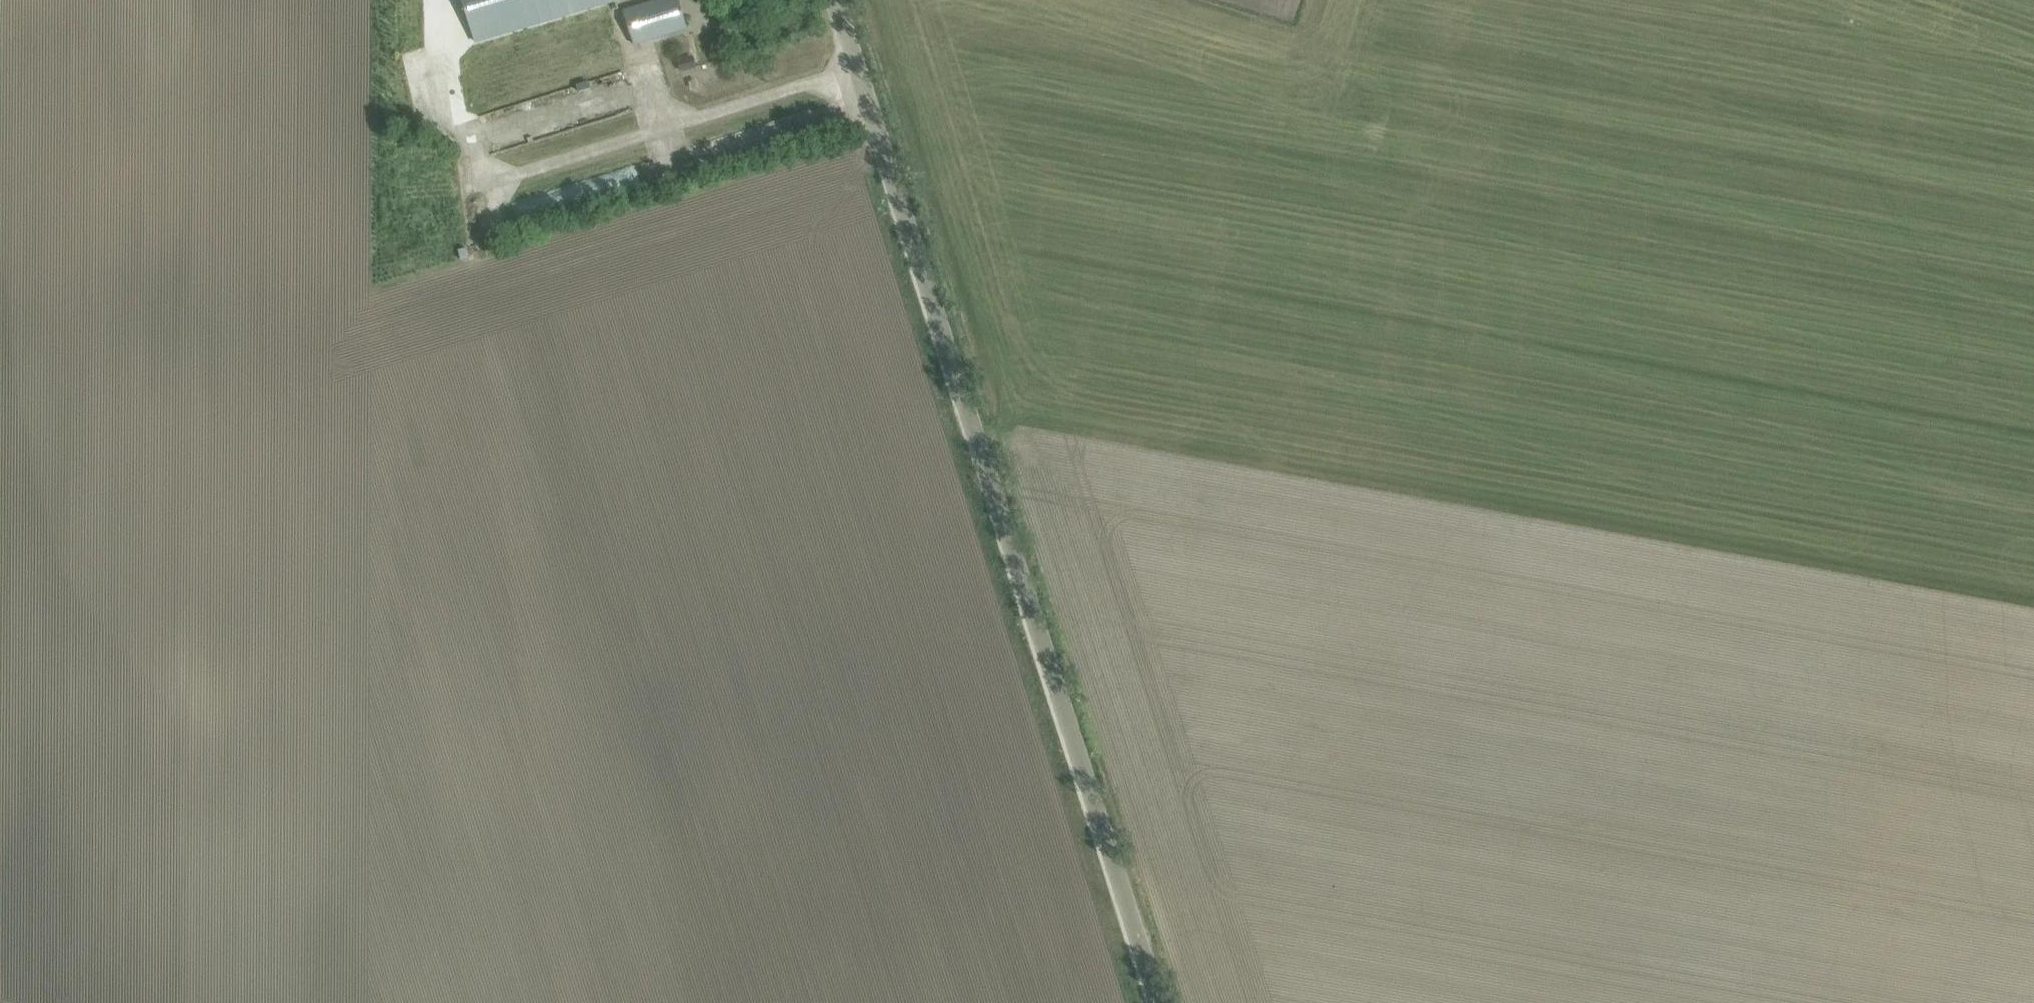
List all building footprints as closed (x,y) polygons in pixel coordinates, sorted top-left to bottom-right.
[(476,43),(619,0),(463,0),(476,43)] [(624,11),(634,44),(671,32),(661,0),(660,0),(624,11)] [(697,68),(694,57),(679,62),(682,73),(697,68)] [(595,87),(593,80),(577,85),(580,92),(595,87)]
